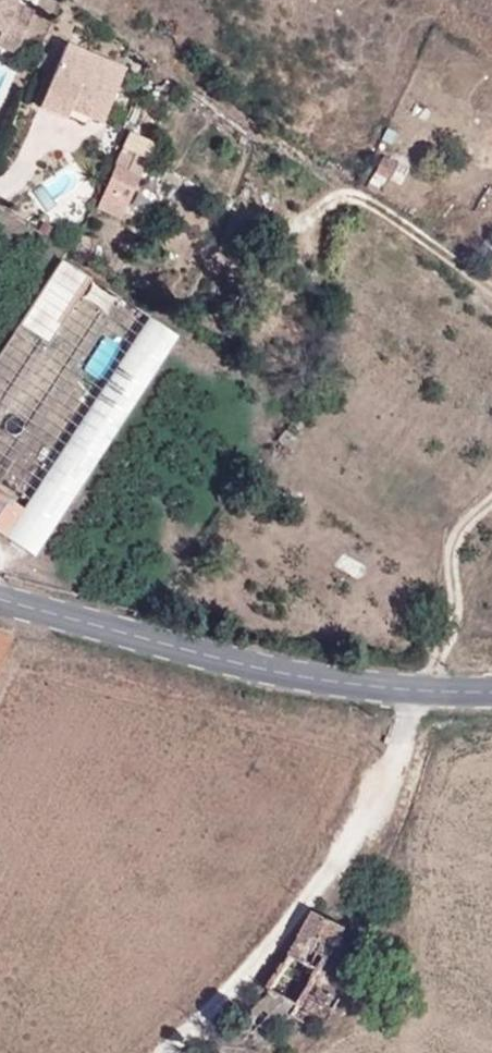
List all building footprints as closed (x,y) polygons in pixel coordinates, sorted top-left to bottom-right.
[(24,41),(36,12),(17,5),(18,0),(0,0),(0,31),(3,33),(24,41)] [(24,41),(3,33),(0,39),(0,46),(19,54),(24,41)] [(73,103),(70,110),(102,124),(125,71),(67,46),(48,93),(73,103)] [(67,119),(70,110),(73,103),(48,93),(41,107),(67,119)] [(379,118),(366,112),(362,127),(373,133),(379,118)] [(145,159),(134,154),(132,158),(123,155),(99,206),(120,215),(145,159)] [(400,165),(385,158),(376,172),(392,180),(400,165)] [(60,259),(0,351),(0,533),(34,555),(177,337),(60,259)] [(183,323),(190,328),(194,320),(188,316),(183,323)] [(10,639),(0,635),(0,658),(10,639)] [(317,913),(271,990),(273,992),(295,1010),(316,1023),(333,995),(314,982),(347,928),(317,913)] [(295,1010),(273,992),(238,1024),(256,1045),(295,1010)]
